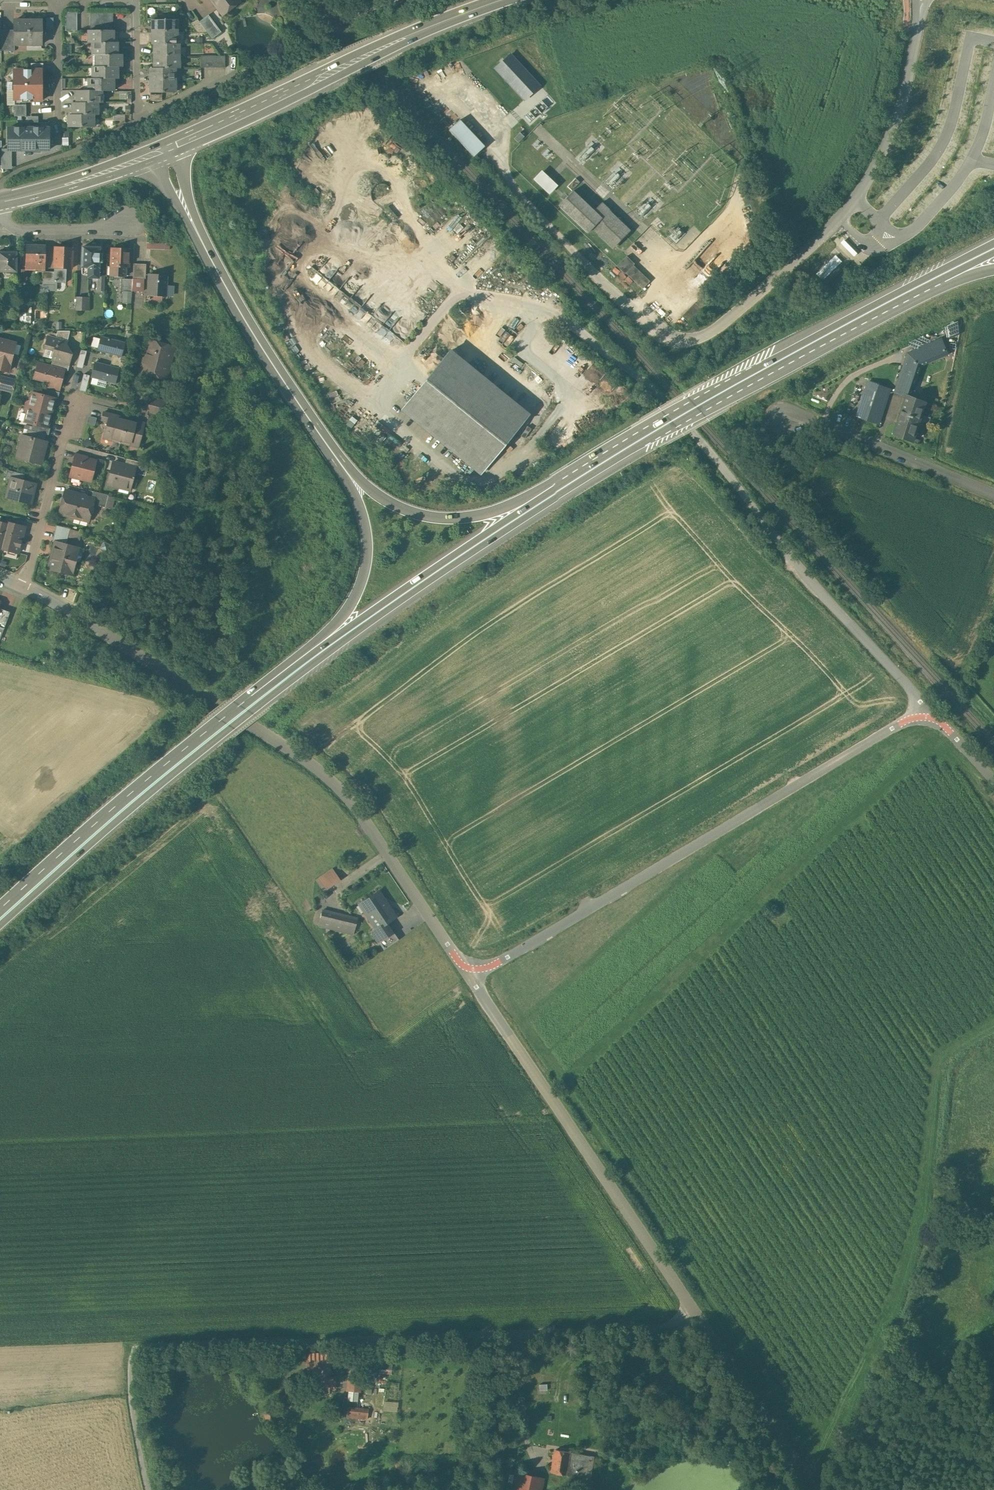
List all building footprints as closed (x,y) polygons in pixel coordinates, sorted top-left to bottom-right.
[(211,2),(214,2),(221,10),(232,2),(231,0),(210,0),(211,2)] [(113,11),(90,11),(90,30),(113,30),(113,11)] [(77,12),(65,12),(65,30),(77,30),(77,12)] [(221,32),(208,14),(199,21),(207,32),(212,38),(221,32)] [(47,17),(48,28),(55,28),(55,16),(47,17)] [(176,19),(152,19),(152,32),(176,32),(176,19)] [(199,21),(197,19),(191,23),(197,32),(207,32),(199,21)] [(41,20),(14,20),(14,30),(14,44),(15,44),(41,44),(41,20)] [(14,30),(1,30),(1,50),(15,51),(15,44),(14,44),(14,30)] [(90,30),(88,30),(88,42),(92,42),(113,42),(113,30),(90,30)] [(176,32),(152,32),(152,44),(154,44),(176,44),(176,43),(173,43),(173,32),(176,32)] [(183,32),(176,32),(173,32),(173,43),(176,43),(178,43),(179,44),(184,44),(183,32)] [(113,42),(92,42),(92,54),(93,55),(96,54),(117,54),(117,42),(113,42)] [(176,44),(154,44),(154,56),(178,56),(179,44),(178,43),(176,43),(176,44)] [(117,54),(96,54),(93,55),(93,66),(96,66),(117,66),(121,66),(121,54),(117,54)] [(540,85),(510,54),(495,68),(524,99),(540,85)] [(178,56),(154,56),(154,67),(154,68),(175,68),(179,68),(178,56)] [(225,56),(200,56),(201,67),(225,67),(225,56)] [(117,66),(96,66),(93,66),(92,66),(92,78),(113,78),(117,78),(117,66)] [(175,68),(154,68),(154,67),(150,68),(150,80),(175,80),(175,79),(175,68)] [(31,69),(14,69),(14,71),(10,75),(14,79),(14,99),(26,99),(31,99),(31,100),(41,100),(41,70),(41,69),(31,69)] [(113,78),(92,78),(88,78),(88,90),(89,90),(101,90),(101,91),(113,90),(113,78)] [(175,80),(150,80),(150,92),(175,92),(175,80)] [(101,90),(89,90),(88,90),(77,90),(76,102),(77,102),(97,102),(101,102),(101,91),(101,90)] [(26,99),(14,99),(14,116),(26,116),(26,99)] [(97,102),(77,102),(76,102),(73,102),(73,114),(93,114),(93,115),(97,115),(97,102)] [(93,114),(73,114),(69,114),(69,127),(93,127),(93,115),(93,114)] [(483,145),(458,118),(447,128),(474,155),(483,145)] [(49,128),(8,128),(8,150),(33,150),(33,151),(40,151),(40,150),(49,150),(49,128)] [(541,170),(534,178),(548,191),(555,184),(541,170)] [(566,185),(572,190),(579,182),(575,177),(566,185)] [(592,210),(572,190),(557,205),(586,232),(590,227),(594,223),(600,217),(592,210)] [(602,230),(616,215),(600,201),(592,210),(600,217),(594,223),(602,230)] [(594,223),(590,227),(613,248),(631,229),(616,215),(602,230),(594,223)] [(843,239),(840,243),(853,256),(857,252),(843,239)] [(45,245),(26,245),(26,262),(26,269),(34,269),(34,268),(44,269),(44,262),(45,262),(45,245)] [(64,247),(55,247),(54,267),(66,268),(71,268),(72,247),(71,247),(70,246),(65,246),(64,247)] [(100,247),(82,246),(81,266),(88,267),(88,277),(98,277),(98,275),(99,267),(99,262),(102,262),(102,253),(100,253),(100,247)] [(129,248),(112,248),(111,266),(114,266),(114,275),(124,276),(125,266),(128,267),(129,248)] [(0,251),(0,271),(16,271),(16,252),(7,252),(8,251),(0,251)] [(634,263),(626,255),(616,265),(624,273),(633,265),(634,263)] [(146,263),(133,263),(133,278),(145,278),(146,263)] [(633,265),(624,273),(642,290),(650,280),(633,265)] [(54,267),(54,271),(49,271),(48,290),(55,290),(55,282),(66,282),(66,268),(54,267)] [(49,271),(43,271),(42,284),(41,284),(40,292),(48,292),(48,290),(49,271)] [(166,275),(149,274),(148,295),(165,296),(166,275)] [(133,279),(121,278),(121,290),(132,291),(133,279)] [(577,300),(573,296),(568,302),(572,307),(577,300)] [(88,298),(76,297),(76,309),(87,310),(88,298)] [(694,303),(702,311),(707,306),(699,298),(694,303)] [(70,330),(57,330),(56,338),(67,341),(66,342),(67,342),(70,330)] [(56,338),(48,336),(45,348),(54,350),(52,359),(52,360),(51,365),(64,368),(64,369),(68,370),(70,363),(69,362),(71,354),(66,344),(66,342),(67,341),(56,338)] [(125,343),(101,336),(97,350),(113,354),(121,356),(125,343)] [(0,339),(0,369),(8,371),(15,343),(0,339)] [(940,339),(907,352),(895,391),(906,394),(911,396),(921,364),(947,354),(940,339)] [(174,347),(149,340),(141,372),(165,378),(174,347)] [(87,351),(81,350),(76,367),(82,368),(87,351)] [(527,414),(450,350),(403,408),(481,470),(527,414)] [(120,360),(112,358),(110,366),(119,368),(120,362),(121,360),(120,360)] [(51,365),(38,362),(35,373),(45,375),(44,380),(47,380),(45,388),(59,392),(61,385),(60,385),(64,369),(64,368),(51,365)] [(110,366),(95,362),(91,377),(98,379),(98,381),(106,383),(107,381),(115,383),(118,370),(119,368),(110,366)] [(89,375),(84,374),(79,390),(86,391),(89,375)] [(0,376),(0,377),(0,389),(13,393),(16,380),(0,376)] [(892,389),(868,381),(856,417),(880,425),(892,389)] [(45,388),(42,387),(40,394),(55,398),(58,399),(59,392),(45,388)] [(40,394),(32,392),(30,400),(26,402),(25,406),(48,412),(49,406),(53,407),(55,398),(40,394)] [(928,402),(911,396),(906,394),(892,434),(914,441),(928,402)] [(165,401),(147,397),(144,410),(162,414),(165,401)] [(48,412),(25,406),(24,409),(26,413),(24,421),(33,423),(48,427),(50,418),(47,417),(48,412)] [(117,415),(103,411),(101,419),(107,421),(114,423),(116,416),(117,415)] [(127,418),(116,416),(114,423),(107,421),(104,434),(112,436),(111,439),(121,442),(127,418)] [(160,420),(148,417),(145,425),(158,429),(160,420)] [(144,423),(127,418),(121,442),(130,444),(131,441),(139,443),(144,423)] [(48,427),(33,423),(31,430),(45,434),(48,435),(50,428),(48,427)] [(31,430),(28,429),(26,436),(43,441),(45,434),(31,430)] [(26,436),(22,435),(18,449),(27,452),(25,459),(41,463),(43,455),(40,454),(43,441),(26,436)] [(88,455),(75,452),(74,459),(86,462),(87,458),(88,455)] [(96,460),(87,458),(86,462),(74,459),(70,475),(82,479),(85,470),(93,472),(96,460)] [(141,462),(126,458),(124,464),(135,467),(134,471),(138,472),(141,462)] [(124,464),(113,461),(107,484),(129,489),(134,471),(135,467),(124,464)] [(24,474),(7,469),(5,478),(10,480),(11,477),(23,480),(24,474)] [(23,480),(11,477),(10,480),(8,489),(14,491),(12,499),(30,503),(36,483),(23,480)] [(81,494),(65,490),(59,513),(66,515),(68,513),(88,519),(90,512),(93,512),(93,508),(91,506),(92,503),(93,499),(91,498),(82,496),(81,494)] [(108,494),(93,490),(91,498),(93,499),(92,503),(105,507),(108,494)] [(25,526),(8,522),(1,548),(6,550),(6,549),(18,552),(25,526)] [(70,528),(56,525),(52,541),(55,542),(55,541),(66,544),(70,528)] [(66,544),(55,541),(55,542),(48,568),(71,574),(78,547),(66,544)] [(0,608),(0,627),(4,628),(10,611),(0,608)] [(335,866),(318,879),(328,890),(344,877),(335,866)] [(378,892),(359,904),(376,928),(376,929),(387,922),(394,916),(378,892)] [(356,919),(336,913),(336,914),(329,913),(326,921),(346,926),(345,931),(353,933),(356,919)] [(387,922),(376,929),(376,928),(371,931),(378,942),(393,932),(387,922)] [(328,1352),(307,1353),(308,1383),(334,1382),(334,1377),(329,1377),(328,1352)] [(361,1365),(349,1363),(348,1382),(355,1383),(359,1383),(361,1365)] [(351,1390),(350,1400),(361,1400),(361,1390),(351,1390)] [(272,1412),(265,1415),(268,1424),(276,1421),(272,1412)] [(572,1452),(555,1449),(552,1472),(568,1474),(572,1452)] [(595,1455),(572,1452),(568,1474),(568,1475),(576,1477),(575,1483),(590,1486),(595,1455)] [(516,1472),(512,1489),(542,1489),(545,1478),(516,1472)]
